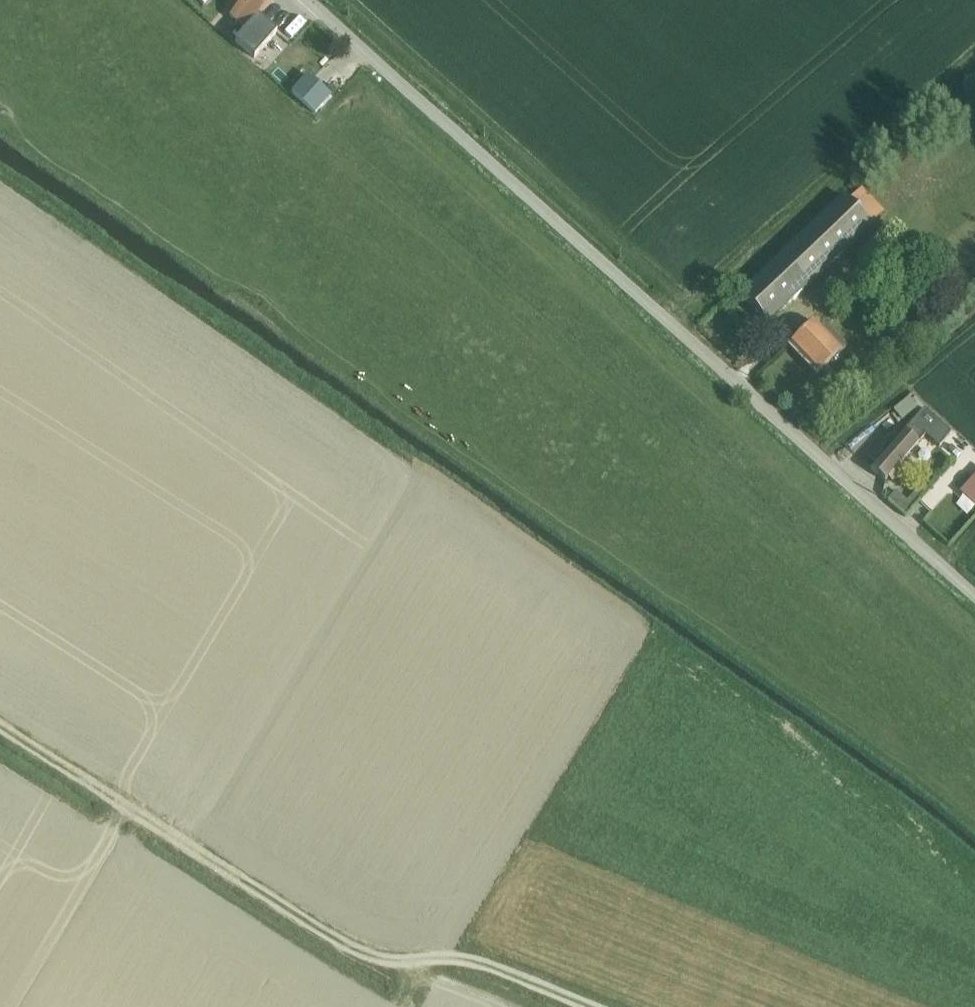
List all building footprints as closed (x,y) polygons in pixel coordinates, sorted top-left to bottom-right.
[(240,45),(254,58),(277,33),(257,15),(270,1),(268,0),(240,0),(228,13),(251,33),(240,45)] [(314,115),(335,96),(313,72),(292,91),(314,115)] [(832,188),(722,294),(758,332),(868,225),(832,188)] [(818,315),(799,335),(830,364),(849,344),(818,315)] [(929,414),(876,471),(892,486),(932,443),(951,460),(964,446),(929,414)] [(886,415),(860,443),(879,461),(905,433),(886,415)]
